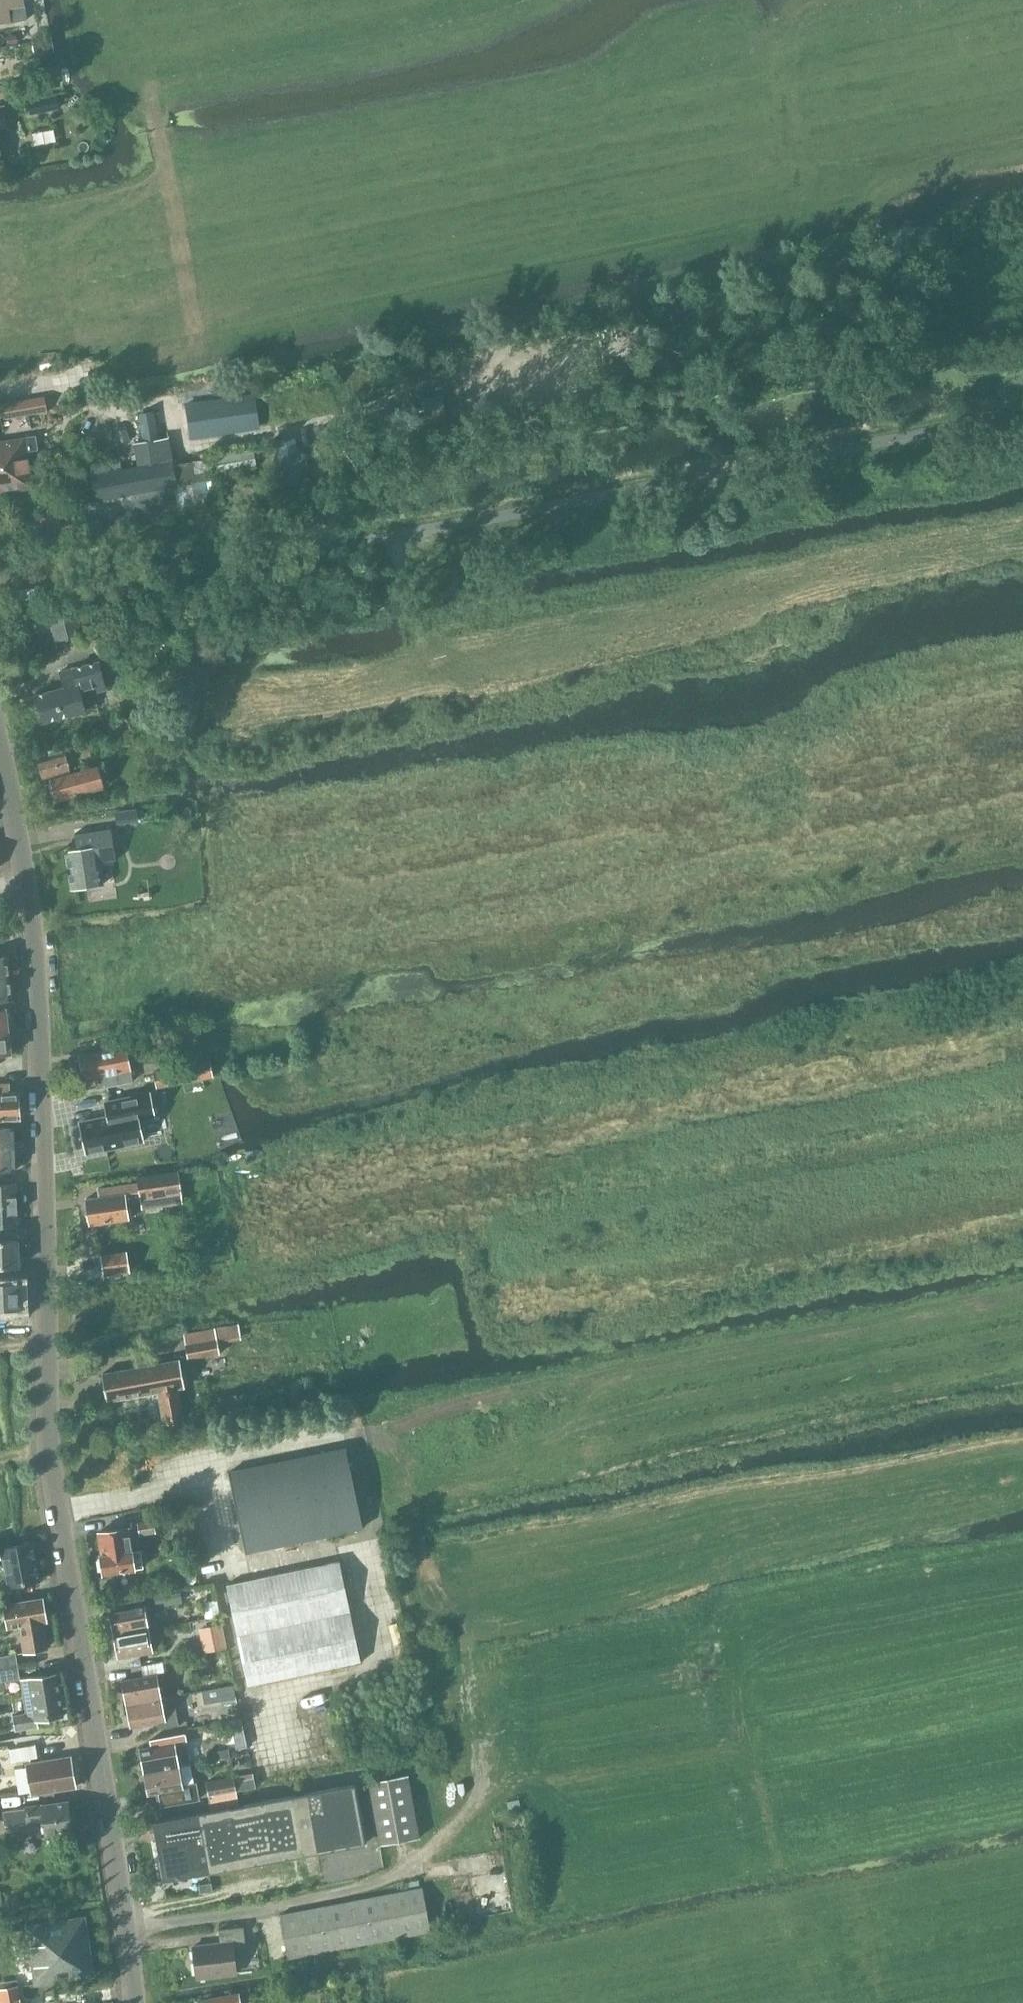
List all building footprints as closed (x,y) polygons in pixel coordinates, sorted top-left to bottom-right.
[(9,8),(25,5),(24,0),(0,0),(0,9),(9,8)] [(0,9),(0,23),(11,21),(9,8),(0,9)] [(11,96),(9,84),(0,85),(0,98),(11,96)] [(185,402),(191,438),(240,431),(260,428),(254,392),(233,395),(231,383),(201,388),(202,400),(185,402)] [(2,414),(12,412),(17,411),(18,416),(50,408),(47,395),(10,404),(0,406),(2,414)] [(90,476),(93,493),(46,501),(49,515),(17,522),(21,545),(53,540),(51,526),(87,519),(89,530),(214,508),(210,478),(212,478),(210,458),(172,464),(167,438),(158,439),(153,411),(139,413),(144,442),(133,444),(137,467),(123,469),(111,418),(98,421),(111,472),(90,476)] [(25,438),(0,441),(0,492),(32,487),(27,451),(37,449),(35,436),(25,438)] [(257,468),(257,451),(218,451),(218,468),(257,468)] [(15,619),(21,640),(53,631),(53,634),(66,630),(68,638),(82,634),(82,632),(91,629),(83,599),(74,602),(72,597),(38,606),(40,612),(15,619)] [(53,631),(21,640),(25,655),(57,647),(56,641),(68,638),(66,630),(53,634),(53,631)] [(35,694),(42,722),(85,711),(81,695),(105,689),(99,663),(60,673),(64,688),(35,694)] [(122,745),(120,738),(110,740),(111,747),(122,745)] [(42,779),(48,777),(55,801),(105,787),(99,764),(77,770),(74,759),(104,751),(101,739),(86,743),(36,757),(42,779)] [(136,809),(115,812),(116,823),(137,820),(136,809)] [(77,849),(65,851),(71,889),(103,884),(99,862),(115,859),(110,828),(74,833),(77,849)] [(9,978),(7,955),(0,956),(0,979),(9,978)] [(0,979),(0,1001),(12,1000),(9,978),(0,979)] [(0,1032),(0,1055),(10,1054),(10,1052),(12,1049),(11,1043),(9,1041),(8,1031),(0,1032)] [(95,1076),(97,1088),(132,1081),(125,1046),(79,1055),(84,1079),(95,1076)] [(210,1060),(175,1067),(153,1071),(156,1087),(213,1075),(210,1060)] [(0,1084),(0,1121),(21,1119),(19,1091),(10,1092),(9,1083),(0,1084)] [(154,1116),(149,1092),(104,1102),(107,1116),(80,1121),(86,1152),(143,1141),(138,1119),(154,1116)] [(14,1148),(13,1127),(0,1127),(0,1149),(14,1148)] [(0,1149),(0,1170),(15,1170),(14,1148),(0,1149)] [(98,1196),(86,1198),(89,1224),(129,1218),(126,1200),(140,1198),(181,1192),(178,1170),(137,1176),(138,1182),(124,1184),(97,1188),(98,1196)] [(16,1205),(16,1184),(0,1184),(0,1205),(16,1205)] [(0,1205),(0,1226),(17,1226),(16,1205),(0,1205)] [(19,1267),(18,1241),(0,1241),(0,1267),(19,1267)] [(102,1251),(105,1274),(132,1270),(128,1247),(102,1251)] [(20,1308),(20,1283),(0,1283),(0,1309),(20,1308)] [(183,1334),(188,1359),(219,1353),(215,1329),(183,1334)] [(107,1401),(151,1393),(152,1399),(159,1398),(163,1424),(183,1420),(177,1388),(184,1387),(179,1359),(102,1373),(107,1401)] [(245,1552),(273,1546),(363,1527),(346,1448),(228,1472),(245,1552)] [(137,1523),(139,1535),(155,1532),(153,1520),(137,1523)] [(131,1550),(128,1528),(98,1532),(101,1554),(100,1554),(103,1573),(134,1568),(142,1567),(140,1550),(132,1551),(132,1550),(131,1550)] [(3,1556),(9,1586),(39,1580),(31,1542),(2,1548),(0,1549),(0,1556),(3,1556)] [(339,1560),(226,1584),(248,1685),(360,1662),(339,1560)] [(19,1626),(24,1652),(47,1648),(43,1622),(47,1621),(43,1597),(3,1604),(7,1628),(19,1626)] [(217,1599),(201,1601),(202,1610),(204,1610),(205,1618),(219,1616),(217,1599)] [(110,1615),(107,1616),(110,1632),(113,1631),(113,1635),(149,1628),(144,1605),(109,1611),(110,1615)] [(188,1613),(189,1621),(205,1618),(204,1610),(202,1610),(188,1613)] [(205,1618),(189,1621),(191,1629),(207,1626),(205,1618)] [(202,1628),(206,1652),(226,1648),(222,1624),(202,1628)] [(114,1638),(108,1639),(111,1655),(117,1654),(118,1658),(153,1652),(149,1628),(113,1635),(114,1638)] [(18,1666),(16,1654),(0,1656),(0,1670),(18,1666)] [(121,1680),(126,1704),(161,1698),(157,1674),(165,1672),(163,1661),(141,1666),(143,1676),(121,1680)] [(0,1670),(0,1683),(20,1679),(18,1666),(0,1670)] [(20,1679),(26,1713),(13,1715),(15,1730),(38,1726),(37,1720),(63,1716),(56,1673),(20,1679)] [(200,1682),(202,1690),(218,1687),(216,1679),(200,1682)] [(218,1687),(202,1690),(203,1698),(219,1695),(218,1687)] [(161,1698),(126,1704),(130,1727),(158,1722),(159,1728),(179,1725),(173,1695),(161,1698)] [(143,1772),(179,1766),(191,1763),(185,1733),(150,1740),(151,1746),(139,1748),(143,1772)] [(37,1757),(35,1745),(9,1749),(11,1761),(37,1757)] [(75,1786),(70,1757),(27,1764),(32,1794),(75,1786)] [(143,1772),(148,1796),(161,1793),(162,1798),(160,1798),(161,1806),(198,1799),(197,1791),(196,1791),(195,1783),(182,1785),(179,1770),(179,1766),(143,1772)] [(241,1780),(234,1781),(236,1790),(255,1787),(253,1773),(240,1775),(241,1780)] [(368,1781),(379,1844),(419,1837),(407,1774),(368,1781)] [(234,1781),(233,1777),(206,1782),(211,1808),(238,1802),(236,1790),(234,1781)] [(152,1821),(163,1880),(364,1843),(353,1784),(152,1821)] [(71,1830),(68,1802),(4,1811),(6,1824),(14,1823),(15,1826),(29,1821),(44,1819),(46,1833),(36,1835),(71,1830)] [(280,1914),(288,1958),(430,1931),(422,1887),(280,1914)] [(56,1923),(28,1927),(31,1943),(33,1959),(35,1965),(36,1974),(37,1983),(65,1978),(92,1974),(88,1946),(83,1919),(56,1923)] [(246,1949),(243,1926),(218,1929),(220,1943),(193,1946),(197,1978),(236,1973),(233,1950),(246,1949)] [(15,1987),(0,1990),(0,2002),(18,2002),(15,1987)]
